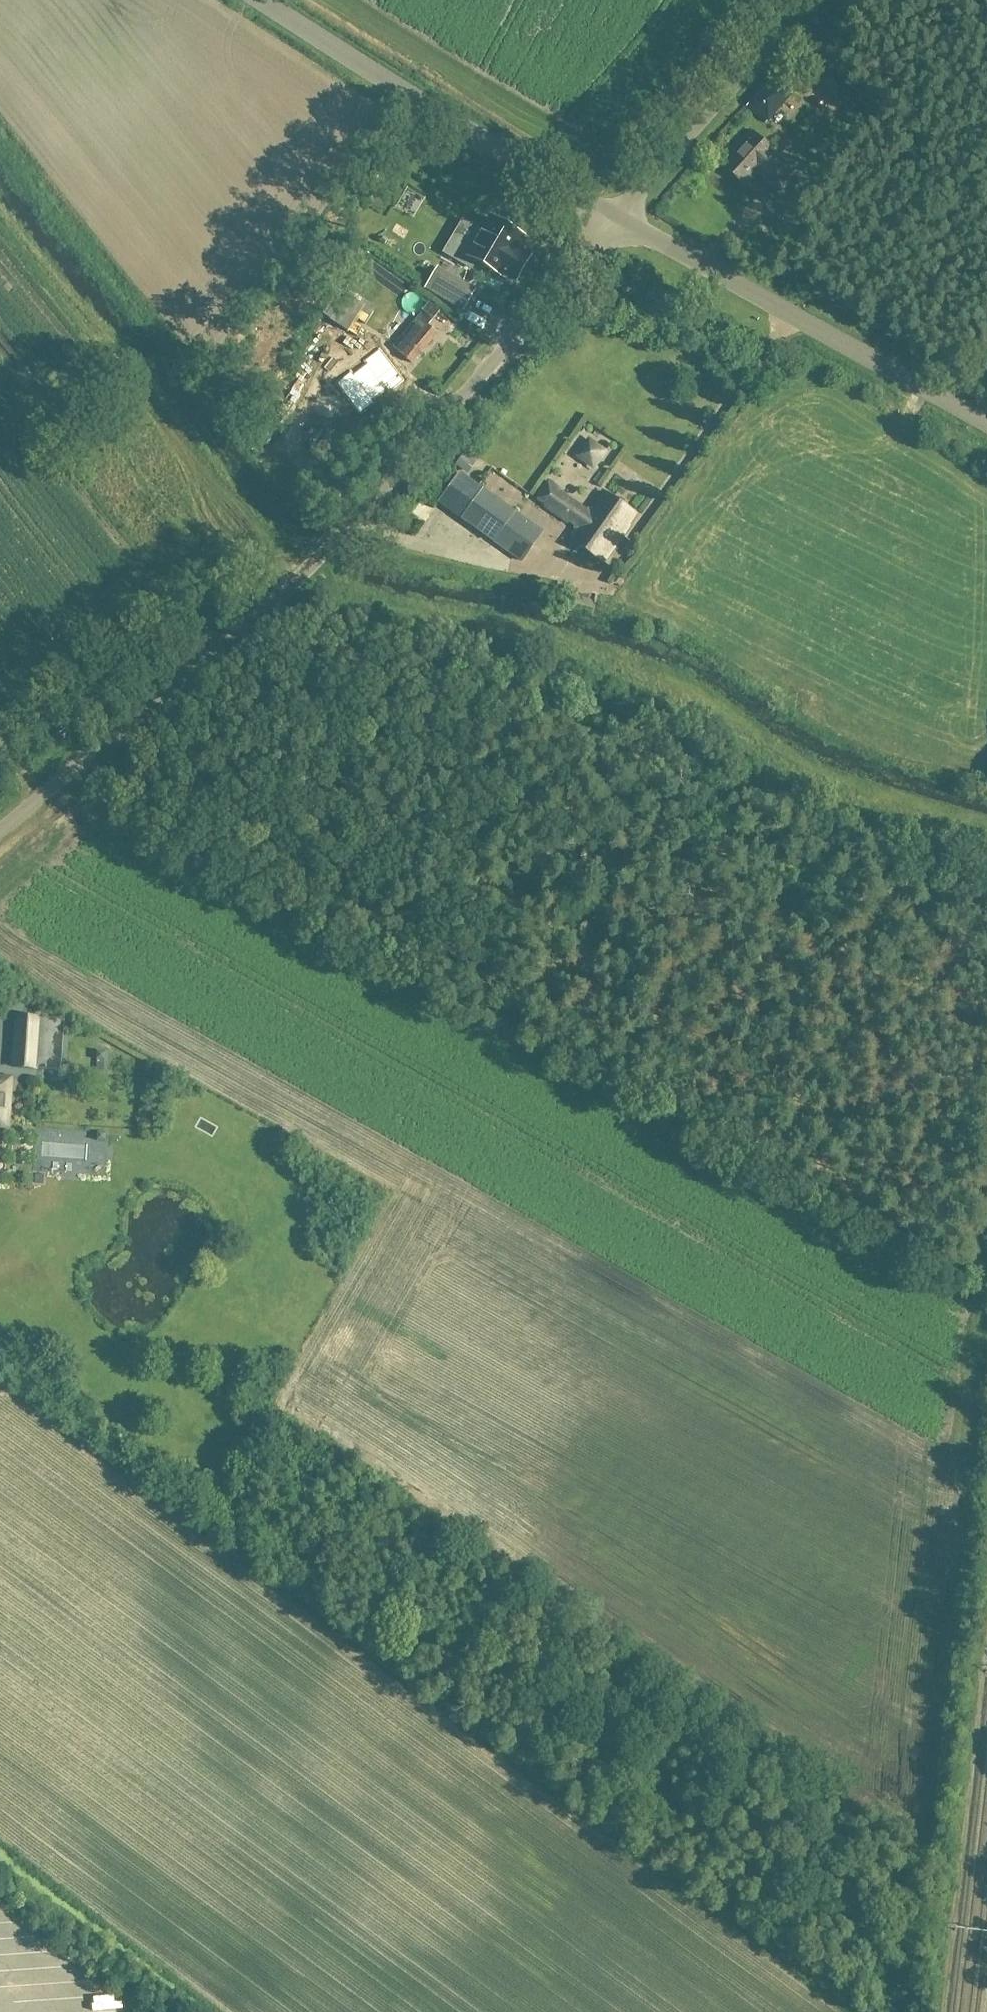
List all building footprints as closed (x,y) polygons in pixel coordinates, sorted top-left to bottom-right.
[(812,81),(841,106),(857,88),(828,63),(812,81)] [(788,101),(769,84),(747,108),(766,125),(788,101)] [(721,165),(745,187),(758,173),(779,192),(797,172),(776,153),(775,153),(751,132),(721,165)] [(463,240),(452,258),(470,269),(475,261),(500,275),(502,272),(514,279),(520,269),(516,267),(523,255),(515,250),(522,237),(491,219),(483,233),(476,229),(468,243),(463,240)] [(431,279),(426,288),(464,310),(474,293),(450,279),(445,287),(431,279)] [(429,304),(400,339),(392,348),(411,364),(437,333),(427,325),(439,312),(429,304)] [(364,362),(366,364),(353,375),(351,372),(335,384),(361,417),(377,405),(375,402),(388,392),(390,395),(406,383),(380,349),(364,362)] [(627,526),(635,515),(603,493),(587,515),(579,509),(580,508),(558,492),(559,490),(549,483),(538,498),(547,505),(546,507),(569,523),(571,519),(580,526),(570,540),(603,563),(629,527),(627,526)] [(483,490),(462,520),(494,543),(516,513),(483,490)] [(516,513),(494,543),(522,562),(543,532),(516,513)] [(15,1055),(14,1068),(37,1070),(60,1072),(64,1020),(40,1018),(18,1017),(17,1030),(15,1055)] [(6,1125),(9,1080),(0,1079),(0,1125),(6,1125)]
